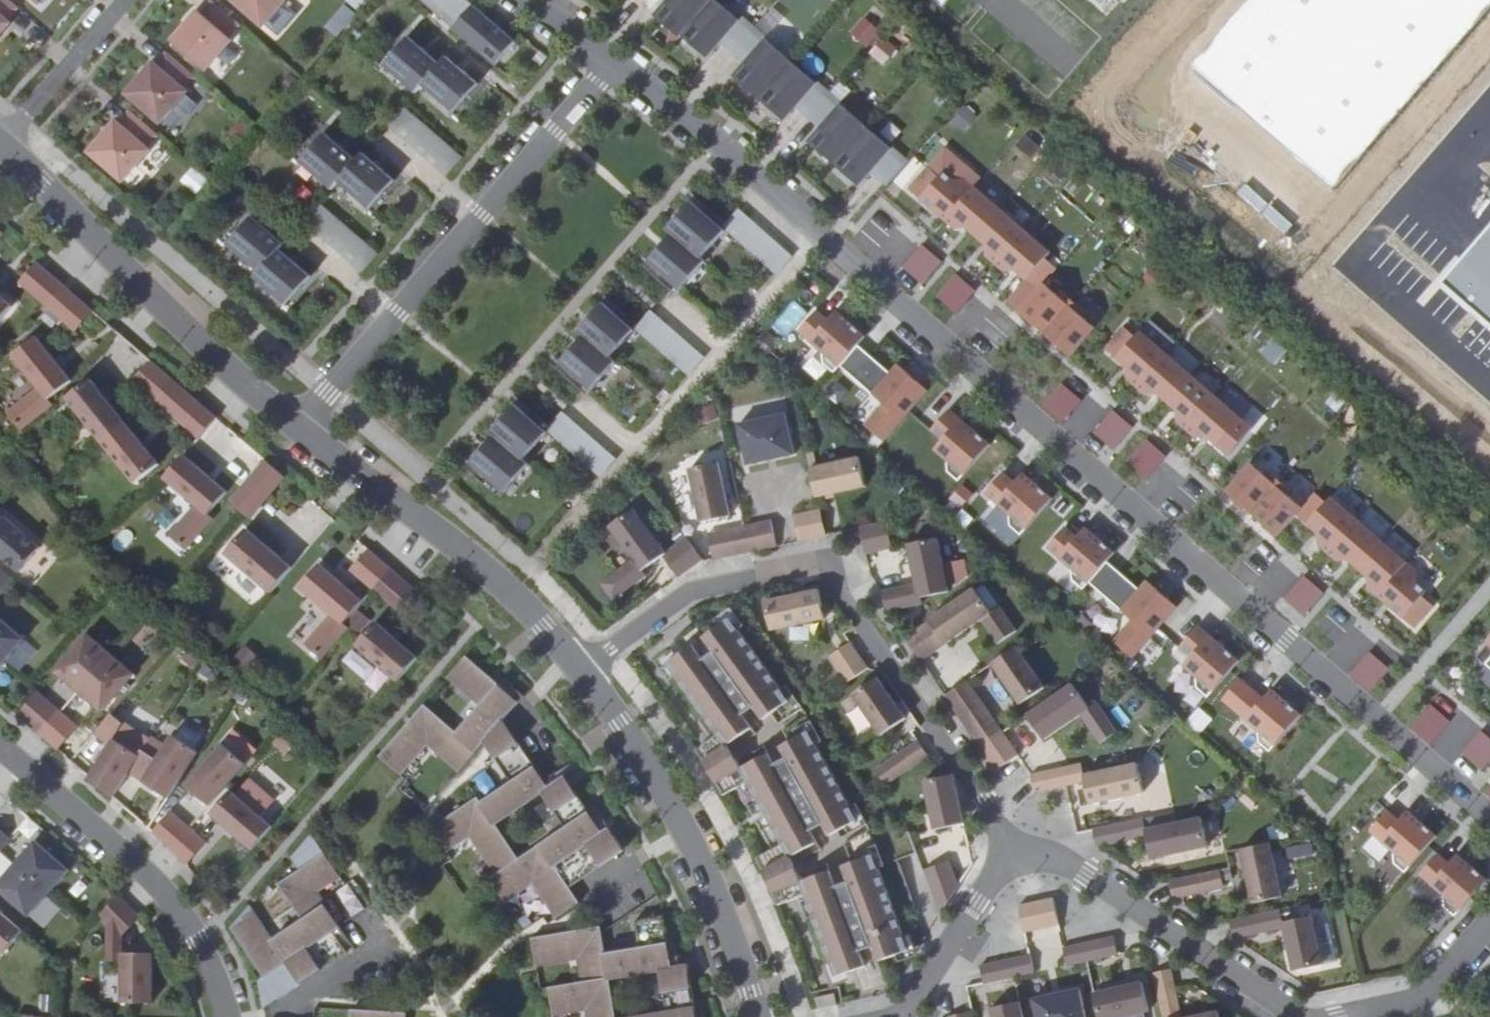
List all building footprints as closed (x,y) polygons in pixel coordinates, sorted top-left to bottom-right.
[(17,9),(7,0),(0,0),(0,33),(8,23),(6,21),(17,9)] [(234,22),(210,0),(200,13),(197,10),(170,41),(203,70),(230,39),(227,37),(224,34),(234,22)] [(262,26),(284,0),(232,0),(262,26)] [(366,0),(344,0),(344,1),(356,11),(366,0)] [(446,25),(466,3),(463,0),(419,0),(446,25)] [(652,15),(678,37),(680,35),(710,0),(666,0),(652,15)] [(710,0),(680,35),(705,58),(737,20),(714,0),(710,0)] [(1195,66),(1337,189),(1489,13),(1489,0),(1253,0),(1195,66)] [(337,38),(355,13),(342,4),(324,28),(337,38)] [(473,5),(452,29),(495,66),(516,42),(473,5)] [(755,21),(764,33),(783,18),(774,6),(755,21)] [(887,62),(899,41),(860,18),(848,38),(887,62)] [(224,34),(227,37),(238,25),(234,22),(224,34)] [(407,37),(382,66),(415,93),(422,86),(453,113),(478,85),(446,57),(440,65),(407,37)] [(763,38),(731,75),(783,120),(815,83),(763,38)] [(189,74),(165,53),(154,65),(152,62),(125,93),(159,122),(185,92),(178,86),(189,74)] [(178,86),(182,89),(193,77),(189,74),(178,86)] [(839,103),(807,140),(859,185),(891,148),(839,103)] [(950,122),(964,131),(975,115),(962,105),(950,122)] [(152,133),(128,112),(118,124),(115,121),(89,152),(122,181),(149,150),(146,148),(142,145),(152,133)] [(142,145),(146,148),(156,136),(152,133),(142,145)] [(323,133),(298,162),(331,190),(338,182),(369,210),(394,181),(363,153),(356,161),(323,133)] [(196,195),(207,178),(189,167),(178,183),(196,195)] [(1015,271),(1038,290),(1044,283),(1056,269),(1045,259),(1050,253),(965,179),(953,180),(943,172),(939,177),(928,167),(909,189),(954,229),(966,228),(986,245),(987,257),(1004,272),(1015,271)] [(672,233),(647,262),(680,290),(705,261),(701,258),(725,231),(692,202),(669,230),(672,233)] [(251,216),(226,245),(257,272),(253,277),(285,306),(311,276),(278,248),(283,243),(251,216)] [(1445,281),(1489,321),(1489,229),(1445,281)] [(921,244),(901,268),(922,286),(942,262),(921,244)] [(18,282),(48,308),(66,287),(36,262),(18,282)] [(933,299),(953,316),(975,290),(955,274),(933,299)] [(1044,283),(1019,312),(1070,357),(1095,328),(1082,317),(1085,313),(1060,291),(1057,295),(1044,283)] [(93,311),(66,287),(48,308),(75,332),(93,311)] [(0,296),(0,320),(12,307),(0,296)] [(786,336),(802,312),(788,303),(772,326),(786,336)] [(586,336),(562,363),(593,390),(617,363),(612,358),(635,331),(603,304),(580,331),(586,336)] [(687,377),(704,359),(649,309),(632,328),(687,377)] [(817,310),(799,331),(822,351),(823,363),(834,373),(840,366),(858,345),(866,336),(837,310),(829,320),(817,310)] [(1124,327),(1105,349),(1127,368),(1128,380),(1145,395),(1157,394),(1177,411),(1178,423),(1195,438),(1206,437),(1229,456),(1248,435),(1236,425),(1241,419),(1140,331),(1135,337),(1124,327)] [(20,430),(52,404),(48,399),(71,380),(36,336),(12,355),(38,387),(6,413),(20,430)] [(840,366),(872,393),(890,372),(858,345),(840,366)] [(157,402),(174,381),(150,360),(133,382),(157,402)] [(890,372),(872,393),(884,403),(865,424),(884,441),(928,390),(898,364),(890,372)] [(101,440),(124,422),(90,378),(66,397),(101,440)] [(174,381),(157,402),(198,438),(216,418),(174,381)] [(1060,383),(1040,406),(1060,424),(1080,401),(1060,383)] [(712,403),(693,409),(699,425),(717,418),(712,403)] [(950,409),(932,430),(943,439),(935,449),(947,459),(948,471),(959,481),(991,444),(950,409)] [(1092,433),(1113,450),(1132,427),(1111,410),(1092,433)] [(505,442),(479,471),(506,494),(531,464),(526,460),(550,433),(525,411),(501,438),(505,442)] [(785,413),(738,423),(747,464),(794,454),(785,413)] [(159,464),(124,422),(101,440),(135,483),(159,464)] [(1145,479),(1165,456),(1146,439),(1126,462),(1145,479)] [(183,454),(163,478),(195,504),(169,535),(186,549),(213,517),(208,513),(226,491),(183,454)] [(859,458),(810,468),(816,497),(865,487),(859,458)] [(267,498),(285,477),(265,460),(247,481),(267,498)] [(717,462),(689,468),(700,522),(729,516),(717,462)] [(1251,463),(1226,492),(1277,536),(1296,515),(1302,508),(1289,496),(1292,492),(1267,471),(1264,474),(1251,463)] [(1004,472),(986,493),(1009,514),(1010,525),(1021,535),(1053,498),(1024,473),(1015,482),(1004,472)] [(241,511),(249,518),(267,498),(247,481),(229,501),(241,511)] [(946,498),(960,508),(972,491),(957,481),(946,498)] [(1315,493),(1302,508),(1296,515),(1319,534),(1319,546),(1337,561),(1348,560),(1368,577),(1369,589),(1415,628),(1434,606),(1422,597),(1427,591),(1417,583),(1416,571),(1331,497),(1326,503),(1315,493)] [(632,509),(608,527),(632,560),(604,581),(616,598),(644,576),(641,572),(662,557),(677,578),(702,560),(686,538),(664,553),(632,509)] [(819,510),(793,516),(798,541),(825,536),(819,510)] [(18,572),(39,547),(0,513),(0,557),(18,572)] [(770,521),(743,526),(749,552),(776,546),(770,521)] [(886,522),(860,528),(865,554),(892,548),(886,522)] [(1066,526),(1048,547),(1072,568),(1073,580),(1084,589),(1090,582),(1108,561),(1115,552),(1086,527),(1078,536),(1066,526)] [(734,528),(709,533),(715,559),(740,554),(734,528)] [(270,593),(292,568),(292,567),(247,529),(226,554),(270,593)] [(916,584),(882,592),(886,611),(921,604),(921,599),(948,592),(937,539),(908,545),(916,584)] [(350,570),(372,589),(390,568),(367,549),(350,570)] [(1090,582),(1121,610),(1139,589),(1108,561),(1090,582)] [(304,645),(321,659),(348,627),(343,623),(363,601),(319,563),(299,587),(331,614),(304,645)] [(13,578),(0,567),(0,593),(13,578)] [(415,589),(390,568),(372,589),(397,610),(415,589)] [(1282,601),(1305,618),(1324,592),(1301,576),(1282,601)] [(1139,589),(1121,610),(1133,620),(1114,641),(1133,657),(1178,606),(1147,580),(1139,589)] [(974,588),(929,619),(930,621),(944,642),(945,643),(980,620),(997,644),(1016,631),(999,607),(991,612),(974,588)] [(819,590),(765,601),(772,630),(825,619),(819,590)] [(3,662),(23,639),(0,619),(0,659),(3,662)] [(930,621),(905,638),(920,660),(944,642),(930,621)] [(398,681),(418,658),(376,622),(356,645),(398,681)] [(751,711),(761,724),(788,703),(728,623),(700,644),(709,656),(701,662),(692,650),(667,669),(717,735),(695,750),(702,760),(723,796),(747,783),(739,770),(733,758),(758,738),(742,718),(751,711)] [(1199,625),(1181,646),(1192,656),(1184,665),(1196,676),(1197,688),(1208,697),(1240,660),(1199,625)] [(55,672),(78,692),(111,654),(88,634),(55,672)] [(850,642),(828,657),(846,683),(868,668),(850,642)] [(1016,646),(991,664),(1020,705),(1045,688),(1016,646)] [(1368,692),(1389,669),(1369,650),(1347,674),(1368,692)] [(111,654),(78,692),(101,712),(134,674),(111,654)] [(423,704),(379,756),(401,772),(428,741),(460,769),(486,739),(506,716),(519,702),(465,656),(446,678),(479,706),(456,732),(423,704)] [(877,677),(853,694),(881,736),(905,719),(877,677)] [(967,681),(944,696),(961,719),(982,703),(967,681)] [(1072,684),(1028,715),(1044,739),(1080,715),(1100,744),(1117,732),(1096,703),(1089,708),(1072,684)] [(1253,689),(1235,710),(1258,730),(1260,742),(1270,751),(1302,715),(1273,689),(1265,699),(1253,689)] [(37,692),(17,715),(40,735),(61,712),(37,692)] [(1429,703),(1407,726),(1427,744),(1449,722),(1429,703)] [(1199,734),(1212,717),(1196,705),(1183,722),(1199,734)] [(61,712),(40,735),(58,750),(78,727),(61,712)] [(93,734),(108,747),(114,738),(124,726),(111,713),(93,734)] [(486,739),(491,746),(516,732),(506,716),(486,739)] [(1460,752),(1482,770),(1489,760),(1489,739),(1479,729),(1460,752)] [(279,730),(270,744),(285,754),(294,741),(279,730)] [(516,732),(491,746),(508,774),(478,793),(475,787),(426,817),(441,842),(467,826),(491,866),(484,870),(499,895),(530,877),(552,914),(575,899),(565,881),(553,863),(601,833),(568,778),(543,794),(558,818),(510,847),(489,812),(537,783),(544,778),(516,732)] [(826,838),(856,821),(807,732),(777,749),(784,762),(775,767),(768,754),(739,770),(747,783),(782,847),(757,861),(771,890),(778,907),(807,895),(799,882),(792,869),(820,853),(810,834),(819,829),(826,838)] [(138,755),(114,738),(108,747),(88,777),(112,797),(126,776),(139,756),(138,755)] [(155,759),(139,785),(165,801),(166,802),(195,755),(169,739),(156,759),(155,759)] [(917,740),(875,770),(885,785),(928,756),(917,740)] [(188,785),(210,804),(210,805),(243,767),(220,748),(188,785)] [(141,750),(138,755),(139,756),(126,776),(139,785),(155,759),(156,759),(141,750)] [(1081,764),(1031,775),(1034,793),(1065,786),(1071,815),(1145,799),(1137,763),(1083,775),(1081,764)] [(544,778),(537,783),(543,794),(568,778),(561,768),(544,778)] [(953,775),(924,781),(935,830),(964,824),(953,775)] [(252,850),(272,826),(230,791),(210,813),(252,850)] [(1388,810),(1370,831),(1393,852),(1394,863),(1405,873),(1437,836),(1408,811),(1399,820),(1388,810)] [(176,854),(195,832),(189,828),(170,811),(153,832),(163,841),(176,854)] [(1201,817),(1145,829),(1146,836),(1152,859),(1207,846),(1201,817)] [(1143,818),(1092,829),(1096,847),(1146,836),(1145,829),(1143,818)] [(609,828),(601,833),(553,863),(565,881),(620,847),(609,828)] [(0,851),(11,839),(0,829),(0,851)] [(206,842),(195,832),(176,854),(180,858),(186,865),(206,842)] [(250,905),(230,928),(265,977),(267,980),(334,932),(341,928),(316,893),(340,876),(311,835),(291,857),(298,868),(278,883),(303,917),(274,938),(250,905)] [(35,841),(15,864),(49,894),(69,870),(35,841)] [(1268,843),(1239,850),(1251,903),(1280,897),(1268,843)] [(1438,854),(1420,875),(1443,895),(1444,907),(1455,916),(1487,880),(1458,854),(1449,864),(1438,854)] [(905,951),(870,856),(840,867),(846,882),(836,885),(831,870),(799,882),(807,895),(836,976),(866,965),(860,950),(869,947),(875,962),(905,951)] [(0,882),(0,891),(29,917),(49,894),(15,864),(0,882)] [(948,865),(922,874),(938,918),(957,889),(948,865)] [(1229,868),(1169,881),(1173,899),(1233,886),(1229,868)] [(119,896),(100,915),(107,922),(121,937),(140,919),(119,896)] [(1053,898),(1019,906),(1024,933),(1059,925),(1053,898)] [(1282,922),(1279,910),(1229,921),(1233,939),(1283,928),(1282,922)] [(2,955),(22,931),(0,912),(0,953),(2,955)] [(529,939),(533,966),(577,958),(581,982),(547,988),(552,1015),(586,1009),(588,1016),(612,1016),(606,981),(655,973),(670,970),(662,916),(633,921),(637,948),(603,954),(598,927),(529,939)] [(1311,916),(1282,922),(1283,928),(1292,972),(1322,965),(1311,916)] [(121,937),(107,922),(106,961),(121,961),(121,951),(121,937)] [(267,980),(265,977),(255,983),(269,1007),(348,952),(334,932),(267,980)] [(1113,937),(1063,948),(1067,965),(1117,954),(1113,937)] [(152,951),(121,951),(121,961),(121,1001),(151,1001),(152,951)] [(1030,955),(980,966),(984,984),(1034,973),(1030,955)] [(670,970),(655,973),(658,984),(685,980),(683,968),(670,970)] [(1153,973),(1163,1016),(1181,1016),(1171,969),(1153,973)] [(685,980),(658,984),(662,1012),(631,1016),(691,1016),(685,980)] [(1094,992),(1099,1016),(1120,1016),(1149,1011),(1142,982),(1094,992)] [(1032,999),(1036,1016),(1085,1016),(1079,989),(1032,999)] [(834,990),(816,994),(818,1005),(836,1001),(834,990)] [(991,1008),(993,1016),(1023,1016),(1020,1002),(991,1008)]
